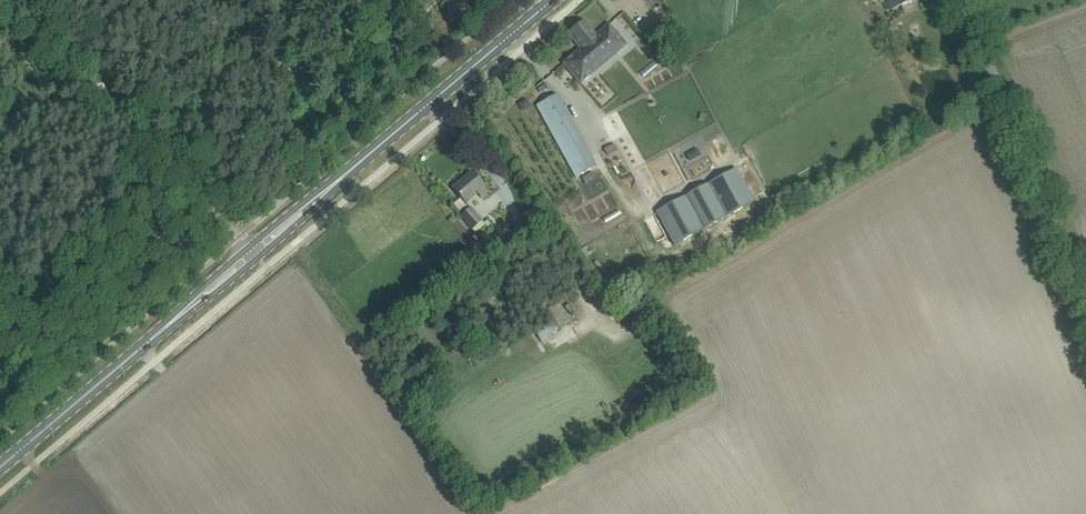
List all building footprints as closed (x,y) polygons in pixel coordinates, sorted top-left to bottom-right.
[(890,9),(913,0),(887,0),(890,9)] [(626,45),(609,25),(596,35),(584,21),(568,34),(580,49),(563,63),(581,84),(626,45)] [(675,52),(680,61),(693,54),(689,45),(675,52)] [(571,169),(572,170),(591,160),(556,95),(537,106),(571,169)] [(606,149),(609,155),(619,150),(616,144),(606,149)] [(736,168),(656,212),(675,245),(754,202),(736,168)] [(588,200),(607,191),(596,171),(578,180),(588,200)] [(488,192),(478,181),(471,172),(453,188),(465,202),(477,192),(482,197),(488,192)] [(485,226),(481,221),(470,207),(460,215),(476,234),(485,226)] [(534,217),(523,221),(526,227),(537,223),(534,217)] [(548,310),(559,330),(570,324),(559,304),(548,310)] [(511,314),(504,319),(510,328),(517,324),(511,314)]
